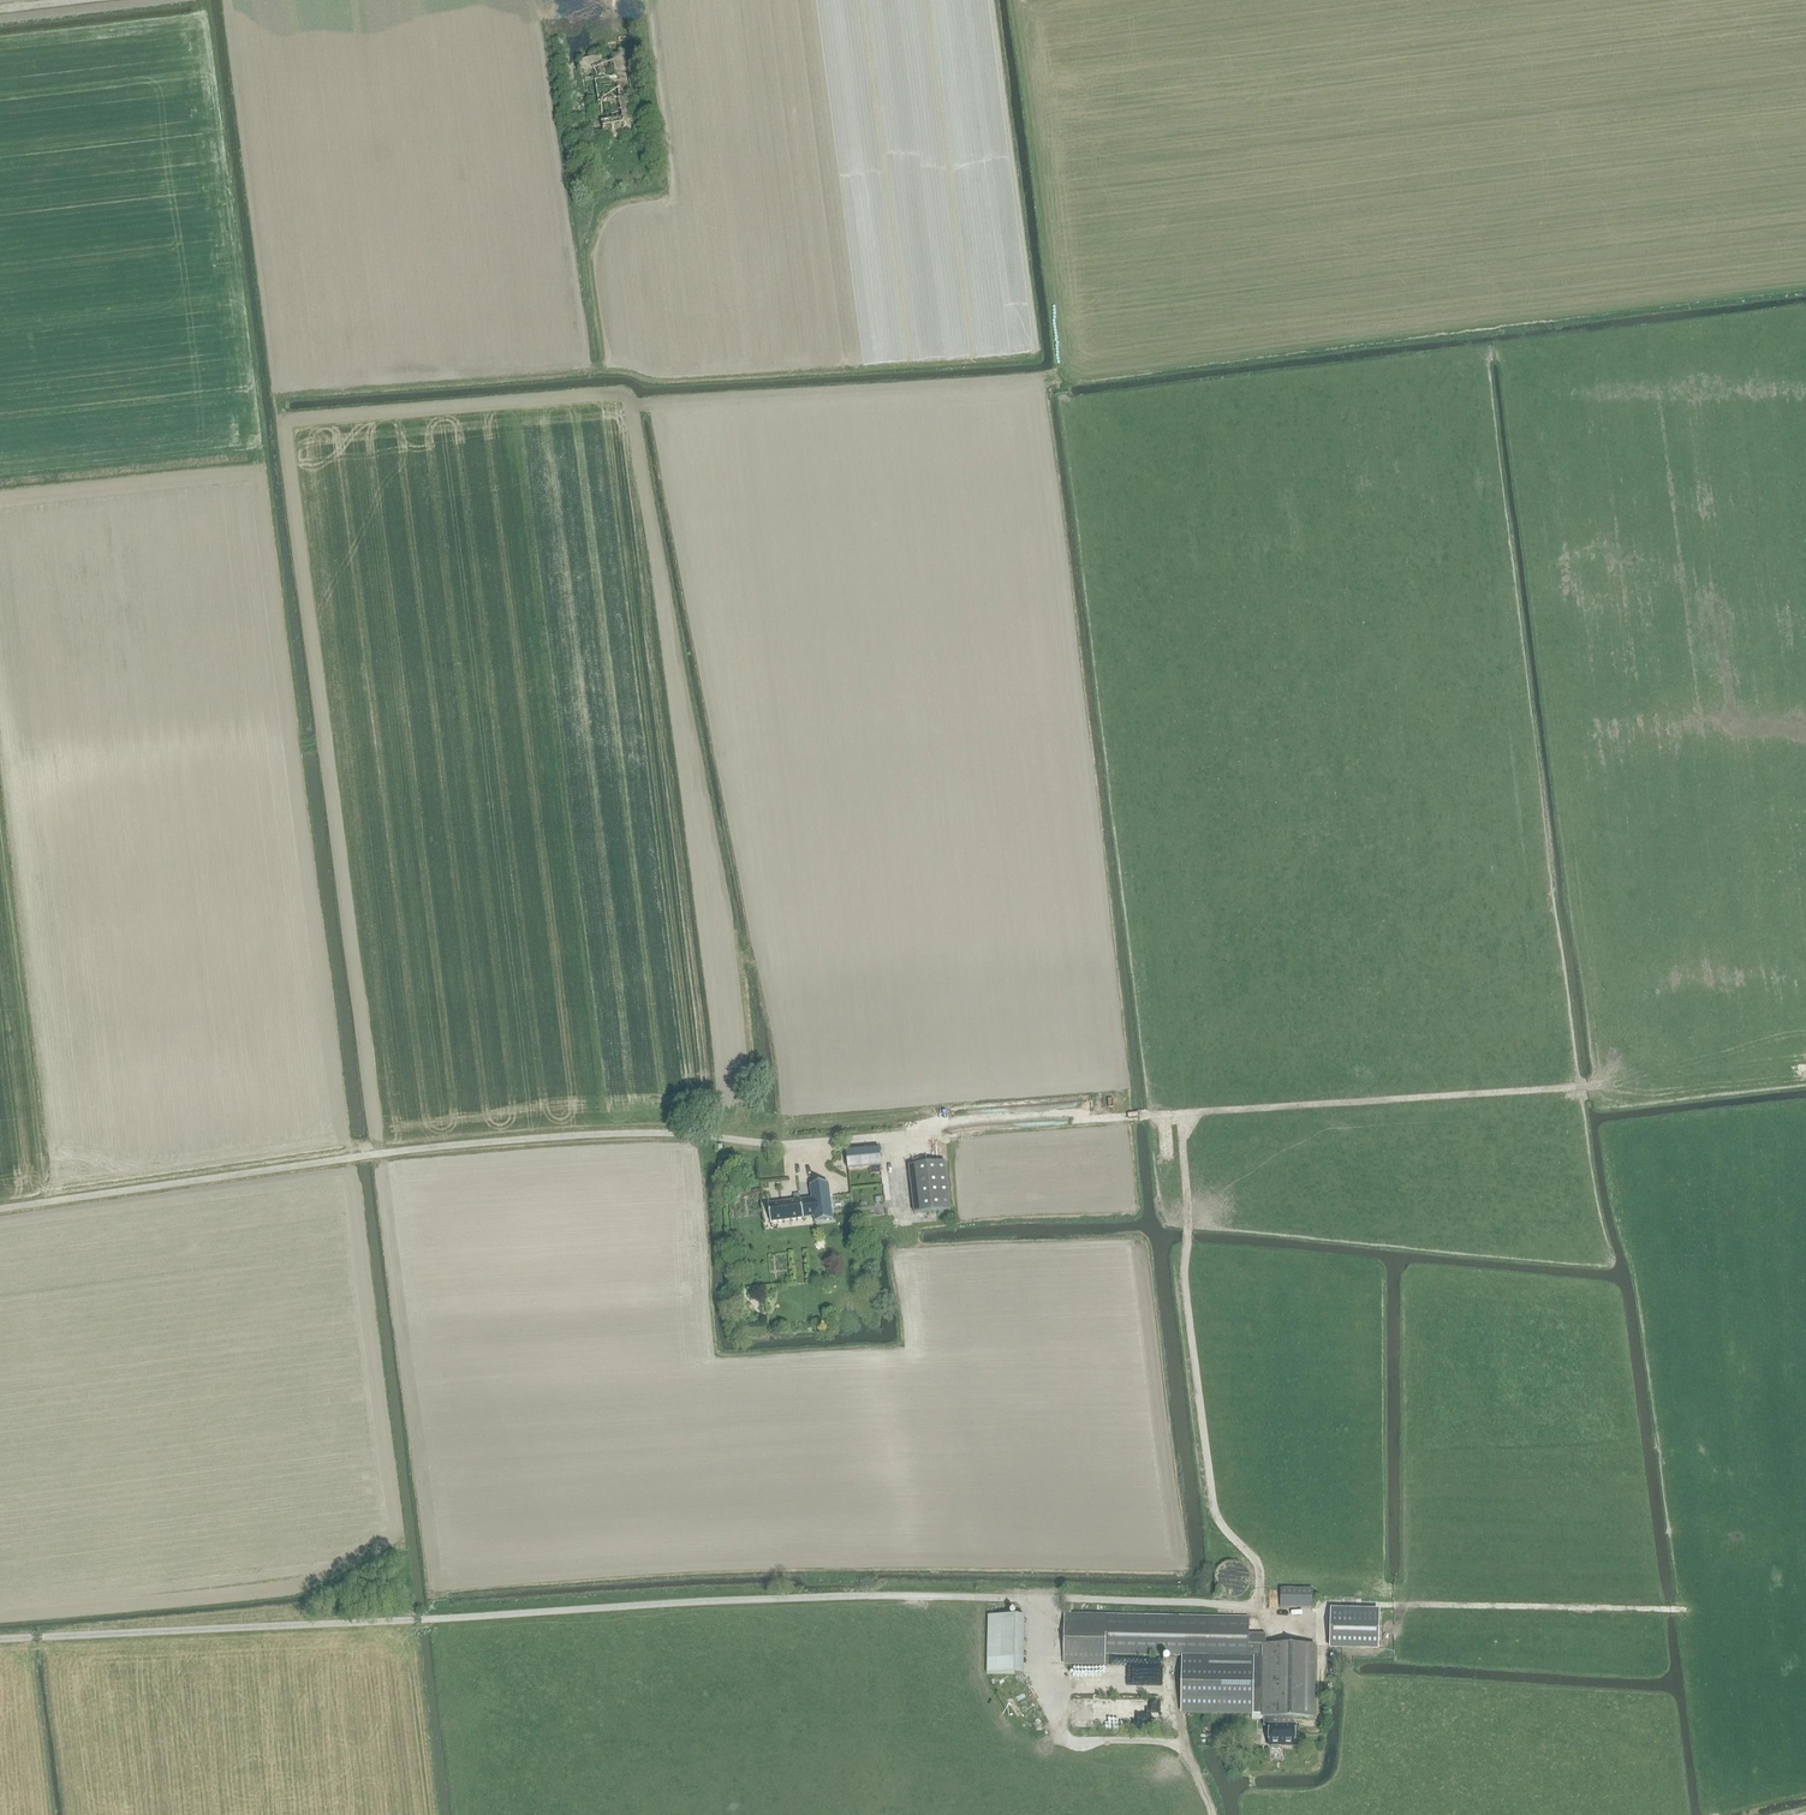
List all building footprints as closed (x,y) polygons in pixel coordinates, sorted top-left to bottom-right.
[(626,53),(581,61),(595,140),(638,133),(634,110),(641,109),(639,100),(634,101),(626,53)] [(850,1169),(883,1165),(881,1147),(848,1151),(850,1169)] [(915,1212),(946,1208),(951,1208),(946,1160),(910,1164),(915,1212)] [(801,1200),(800,1194),(793,1194),(794,1202),(769,1204),(771,1222),(831,1215),(832,1220),(833,1220),(828,1183),(810,1185),(812,1199),(801,1200)] [(858,1242),(858,1234),(849,1235),(850,1243),(858,1242)] [(1312,1588),(1280,1587),(1280,1607),(1312,1608),(1312,1588)] [(1379,1611),(1328,1611),(1327,1645),(1378,1646),(1379,1611)] [(1248,1634),(1249,1617),(1106,1615),(1106,1614),(1064,1613),(1063,1664),(1105,1665),(1105,1654),(1183,1656),(1182,1712),(1252,1713),(1251,1719),(1263,1719),(1263,1726),(1268,1726),(1268,1747),(1271,1747),(1271,1749),(1280,1749),(1280,1747),(1295,1747),(1296,1724),(1292,1724),(1292,1717),(1314,1717),(1315,1645),(1265,1644),(1266,1634),(1248,1634)] [(1025,1616),(987,1615),(986,1673),(1024,1674),(1025,1616)]
